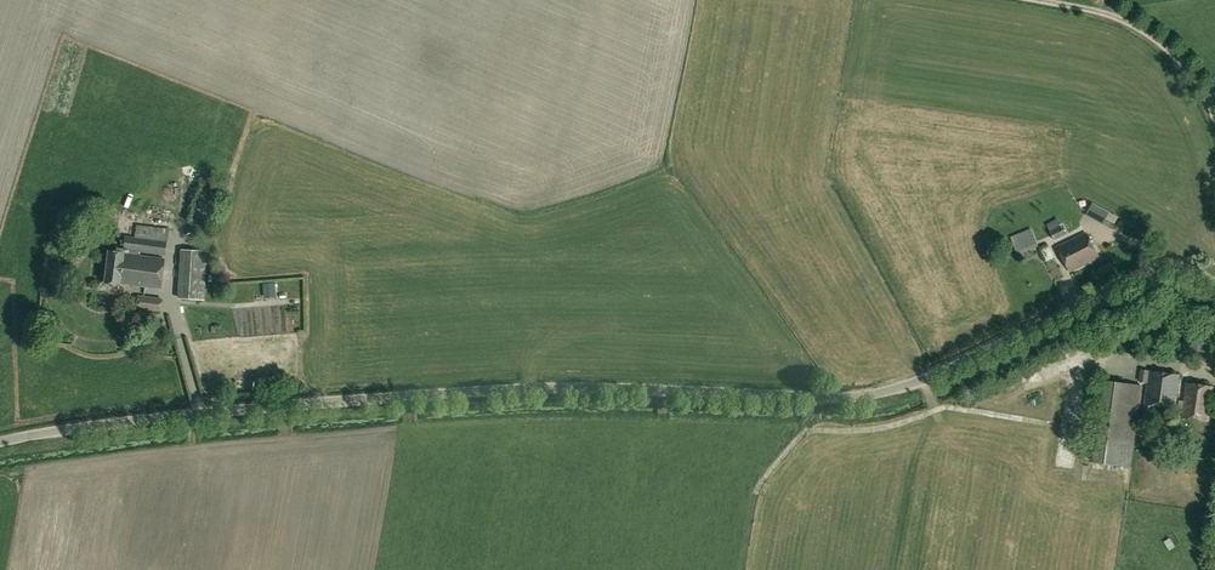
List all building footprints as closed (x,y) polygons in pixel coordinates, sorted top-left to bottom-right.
[(1109,212),(1093,203),(1086,215),(1102,224),(1105,218),(1109,212)] [(1061,226),(1049,232),(1054,240),(1065,235),(1061,226)] [(1030,229),(1017,235),(1024,251),(1037,246),(1030,229)] [(1086,233),(1072,240),(1085,264),(1099,257),(1086,233)] [(105,270),(103,282),(119,284),(119,283),(159,288),(163,259),(138,256),(138,252),(163,255),(165,241),(124,236),(122,253),(107,251),(105,263),(103,264),(103,268),(105,270)] [(1085,264),(1072,240),(1057,247),(1070,271),(1085,264)] [(205,251),(179,249),(176,298),(202,300),(205,251)] [(162,298),(137,295),(135,308),(160,312),(162,298)] [(1143,350),(1163,353),(1165,341),(1144,339),(1143,350)] [(1145,406),(1158,407),(1176,409),(1180,374),(1150,371),(1140,369),(1139,381),(1148,383),(1145,406)] [(1117,382),(1103,380),(1093,462),(1106,464),(1131,468),(1143,386),(1117,382)] [(1184,401),(1180,401),(1179,409),(1183,410),(1182,418),(1208,421),(1212,386),(1186,383),(1184,401)] [(1156,420),(1158,407),(1145,406),(1143,419),(1156,420)]
